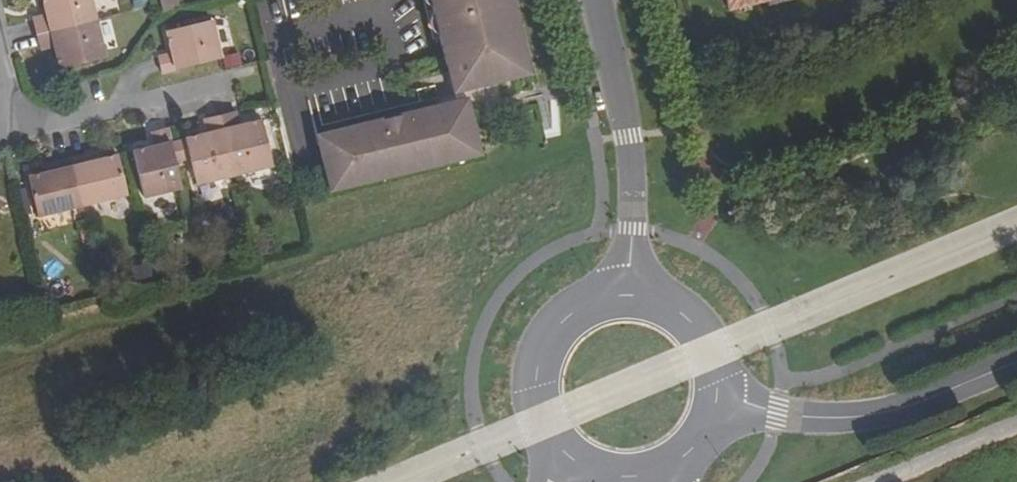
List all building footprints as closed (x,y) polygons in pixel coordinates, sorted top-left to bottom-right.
[(92,0),(44,0),(47,15),(33,19),(37,34),(96,20),(92,0)] [(160,11),(183,6),(181,0),(157,0),(160,11)] [(446,68),(455,65),(460,84),(463,87),(467,88),(471,86),(473,82),(473,79),(487,75),(488,79),(494,82),(523,75),(517,50),(505,0),(429,0),(446,68)] [(726,10),(766,0),(724,0),(726,10)] [(105,57),(96,20),(37,34),(40,50),(55,46),(61,69),(105,57)] [(212,20),(167,31),(173,54),(159,58),(162,73),(222,59),(212,20)] [(460,84),(455,65),(446,68),(454,100),(464,98),(460,84)] [(316,135),(317,141),(467,104),(465,97),(464,98),(454,100),(316,135)] [(317,141),(329,186),(478,149),(467,104),(317,141)] [(235,112),(220,116),(235,174),(272,165),(261,120),(238,125),(235,112)] [(198,184),(235,174),(220,116),(205,120),(209,133),(186,138),(198,184)] [(145,197),(182,187),(168,129),(153,132),(156,147),(133,152),(145,197)] [(329,186),(330,193),(480,155),(478,149),(329,186)] [(72,160),(83,206),(127,196),(118,156),(94,162),(92,155),(72,160)] [(29,178),(40,217),(83,206),(72,160),(50,165),(52,172),(29,178)] [(45,285),(49,301),(70,296),(66,279),(45,285)]
